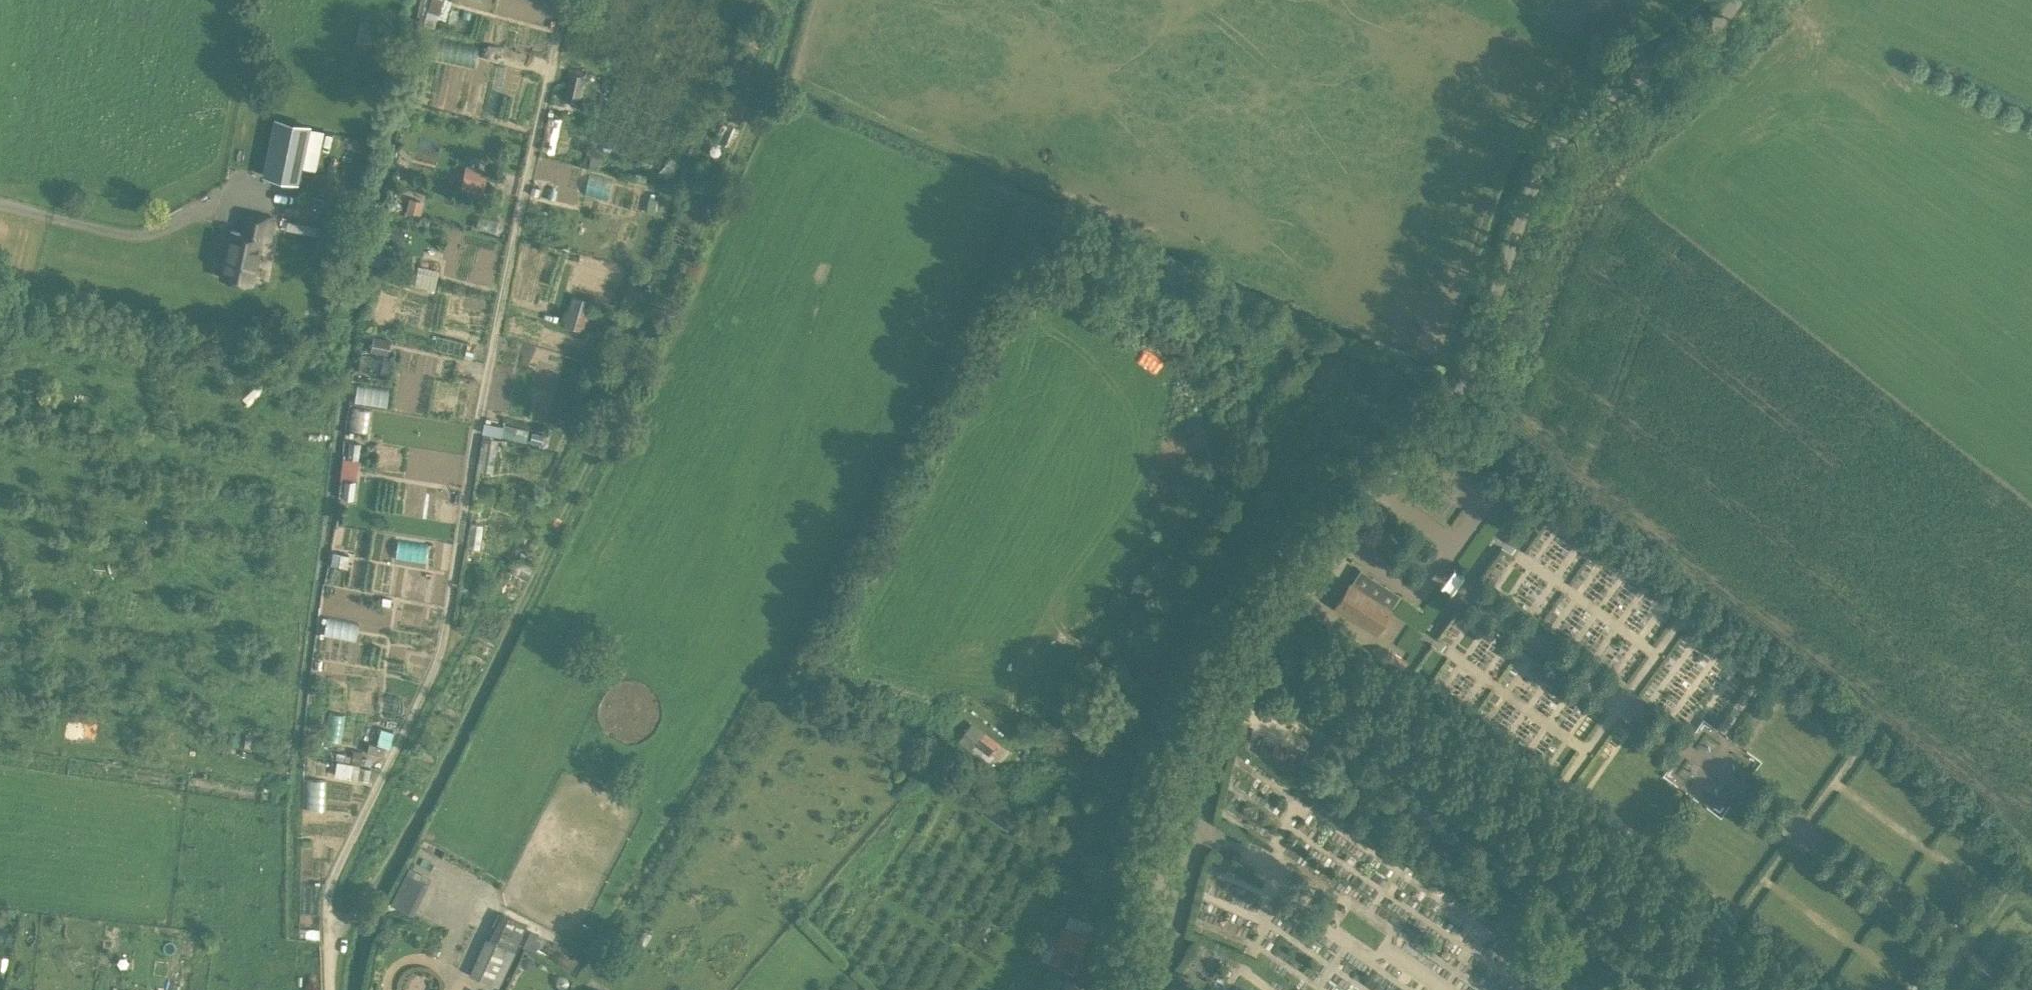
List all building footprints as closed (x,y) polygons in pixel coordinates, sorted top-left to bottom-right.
[(438,14),(449,15),(451,0),(430,0),(427,21),(437,22),(438,14)] [(436,40),(434,58),(475,61),(476,43),(436,40)] [(566,97),(582,100),(586,73),(569,71),(566,97)] [(275,119),(263,174),(298,181),(310,126),(275,119)] [(464,165),(465,189),(488,188),(488,164),(464,165)] [(412,194),(407,208),(421,213),(426,199),(412,194)] [(230,230),(220,275),(253,281),(262,236),(270,237),(274,218),(268,216),(246,212),(243,231),(230,230)] [(419,264),(416,283),(437,286),(440,267),(419,264)] [(572,295),(563,324),(581,330),(590,300),(572,295)] [(373,334),(373,349),(391,350),(391,335),(373,334)] [(388,351),(362,350),(361,370),(387,371),(388,351)] [(356,400),(389,404),(391,387),(359,383),(356,400)] [(486,421),(484,430),(510,434),(512,425),(486,421)] [(484,434),(479,467),(495,469),(499,436),(484,434)] [(341,456),(338,495),(354,496),(358,458),(341,456)] [(1435,511),(1452,516),(1457,502),(1440,496),(1435,511)] [(1455,568),(1452,567),(1439,585),(1442,587),(1446,586),(1450,589),(1450,592),(1452,594),(1466,575),(1463,573),(1460,574),(1456,571),(1455,568)] [(1352,584),(1350,582),(1335,606),(1375,632),(1391,609),(1352,584)] [(328,616),(326,633),(358,637),(360,619),(328,616)] [(1406,660),(1388,649),(1381,660),(1399,671),(1404,664),(1406,660)] [(970,721),(960,740),(992,757),(1002,738),(970,721)] [(336,773),(358,777),(361,762),(339,758),(336,773)] [(309,777),(308,806),(326,807),(327,777),(309,777)] [(408,866),(390,903),(412,914),(431,878),(408,866)] [(487,937),(469,973),(498,987),(516,950),(515,950),(527,925),(501,912),(489,938),(487,937)] [(529,930),(522,946),(536,952),(540,941),(536,939),(539,934),(529,930)] [(1055,960),(1075,967),(1086,938),(1066,930),(1055,960)] [(1061,989),(1085,989),(1068,978),(1061,989)]
